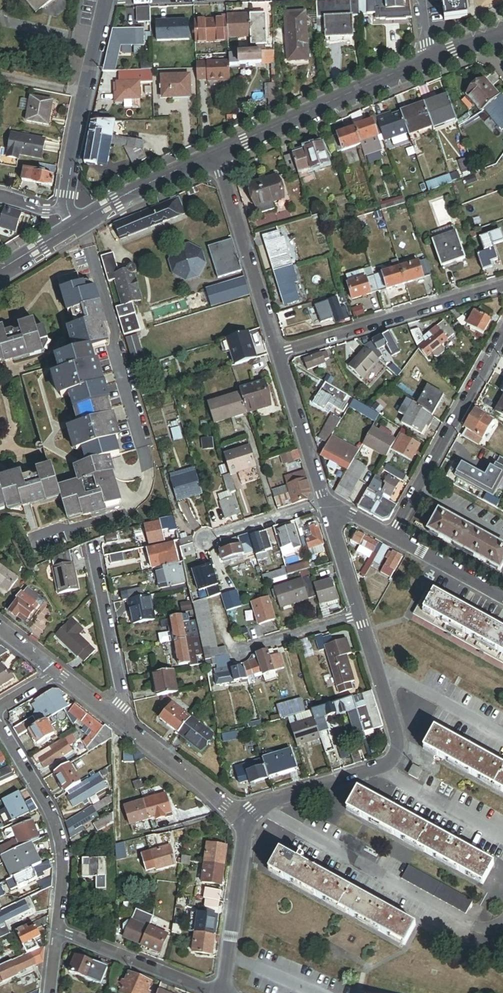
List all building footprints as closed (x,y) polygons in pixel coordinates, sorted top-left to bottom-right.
[(36,17),(57,0),(22,0),(36,17)] [(316,1),(317,39),(325,39),(324,23),(352,22),(360,22),(360,15),(359,0),(338,0),(316,1)] [(360,15),(367,14),(367,0),(359,0),(360,15)] [(367,14),(376,14),(376,10),(377,10),(376,0),(367,0),(367,14)] [(377,10),(380,10),(406,9),(405,0),(376,0),(377,10)] [(467,19),(465,0),(442,0),(445,22),(467,19)] [(150,8),(137,8),(138,23),(150,23),(150,8)] [(410,9),(406,9),(380,10),(380,19),(381,20),(386,20),(406,19),(412,19),(410,9)] [(305,13),(285,14),(287,62),(307,61),(305,13)] [(266,15),(250,16),(251,38),(251,47),(265,46),(267,46),(266,15)] [(251,38),(250,16),(227,17),(228,38),(251,38)] [(218,20),(194,21),(195,44),(229,43),(228,38),(227,17),(218,17),(218,20)] [(188,21),(157,22),(157,41),(189,40),(188,21)] [(353,43),(352,22),(324,23),(325,39),(325,44),(353,43)] [(144,30),(113,31),(103,73),(115,72),(121,47),(145,47),(144,30)] [(263,65),(262,60),(262,53),(252,54),(239,54),(239,66),(263,65)] [(239,66),(239,54),(229,55),(228,55),(228,63),(228,66),(239,66)] [(228,66),(228,63),(196,64),(196,81),(207,81),(207,83),(229,82),(228,66)] [(189,76),(162,78),(162,99),(190,97),(189,76)] [(483,109),(499,98),(487,79),(467,92),(480,111),(483,109)] [(119,100),(124,101),(141,101),(141,85),(120,84),(119,94),(119,100)] [(276,85),(268,85),(269,112),(277,109),(276,85)] [(456,119),(447,95),(424,103),(432,126),(445,121),(446,123),(456,119)] [(501,97),(499,98),(483,109),(498,131),(502,128),(502,100),(501,97)] [(53,102),(31,98),(26,122),(48,126),(53,102)] [(432,128),(432,126),(424,103),(400,111),(401,113),(408,133),(409,136),(418,133),(432,128)] [(363,120),(360,112),(350,116),(356,129),(360,142),(378,135),(382,134),(377,119),(376,115),(363,120)] [(386,116),(377,119),(382,134),(385,141),(408,133),(401,113),(392,116),(386,118),(386,116)] [(433,130),(457,122),(456,119),(446,123),(445,121),(432,126),(432,128),(433,130)] [(115,123),(92,124),(90,131),(103,133),(102,142),(111,144),(113,137),(115,123)] [(361,145),(360,142),(356,129),(332,138),(337,155),(361,145)] [(103,133),(90,131),(89,140),(102,142),(103,133)] [(418,133),(409,136),(412,143),(421,140),(418,133)] [(383,149),(378,135),(360,142),(361,145),(365,156),(383,149)] [(46,143),(12,136),(8,158),(19,160),(20,158),(42,162),(46,143)] [(129,140),(113,137),(111,144),(126,147),(127,147),(129,140)] [(89,140),(84,163),(98,166),(102,142),(89,140)] [(127,147),(143,150),(145,143),(129,140),(127,147)] [(107,167),(111,144),(102,142),(98,166),(107,167)] [(322,146),(305,152),(311,170),(328,165),(322,146)] [(134,167),(147,161),(143,150),(127,147),(126,147),(134,167)] [(306,169),(307,172),(311,170),(305,152),(301,153),(306,169)] [(301,153),(293,155),(299,172),(306,169),(301,153)] [(293,156),(285,158),(290,173),(297,170),(293,156)] [(40,165),(38,171),(55,175),(56,168),(40,165)] [(49,174),(25,170),(23,182),(53,188),(55,178),(49,177),(49,174)] [(452,182),(450,176),(427,184),(429,190),(452,182)] [(251,185),(260,215),(276,210),(273,203),(285,200),(278,178),(266,181),(266,178),(261,179),(262,182),(251,185)] [(198,187),(188,192),(190,198),(201,193),(198,187)] [(403,198),(393,201),(395,207),(405,204),(403,198)] [(173,201),(114,225),(120,242),(180,218),(173,201)] [(382,211),(395,207),(393,201),(380,205),(382,211)] [(23,214),(6,208),(0,226),(0,228),(16,233),(23,214)] [(436,242),(445,239),(457,235),(454,228),(433,235),(436,242)] [(478,256),(483,271),(492,268),(491,263),(498,261),(494,250),(502,247),(502,239),(500,231),(480,238),(485,253),(478,256)] [(273,273),(292,267),(287,250),(283,251),(278,233),(262,238),(273,273)] [(457,235),(445,239),(455,265),(466,261),(457,235)] [(455,265),(445,239),(436,242),(433,243),(442,269),(455,265)] [(243,273),(233,242),(209,249),(219,281),(243,273)] [(202,253),(189,246),(176,250),(169,262),(173,276),(186,283),(199,278),(206,266),(202,253)] [(124,337),(140,332),(139,328),(135,329),(131,317),(135,316),(132,304),(140,302),(133,275),(135,275),(136,273),(136,271),(136,269),(136,268),(134,267),(133,266),(131,266),(130,267),(129,267),(128,268),(128,269),(127,269),(127,270),(127,271),(127,272),(119,275),(118,271),(114,258),(102,261),(124,337)] [(394,272),(401,270),(398,260),(391,262),(394,272)] [(407,285),(432,278),(427,262),(402,270),(407,285)] [(297,283),(292,267),(273,273),(284,307),(299,302),(293,284),(297,283)] [(349,286),(374,278),(371,268),(346,276),(349,286)] [(407,285),(402,270),(401,270),(394,272),(376,278),(380,293),(407,285)] [(61,294),(80,288),(76,276),(58,282),(61,294)] [(380,293),(376,278),(374,278),(349,286),(354,301),(380,293)] [(245,280),(207,292),(208,295),(226,290),(228,296),(248,290),(245,280)] [(87,285),(84,287),(86,294),(93,291),(104,328),(106,327),(107,325),(97,290),(87,285)] [(84,287),(80,288),(61,294),(68,316),(72,315),(74,322),(79,323),(81,322),(82,325),(70,329),(77,352),(90,348),(106,343),(102,329),(104,328),(93,291),(86,294),(84,287)] [(226,290),(208,295),(211,306),(212,309),(250,297),(248,290),(228,296),(226,290)] [(154,323),(211,306),(208,295),(207,292),(150,309),(154,323)] [(347,325),(353,323),(349,311),(343,314),(338,300),(328,303),(336,325),(346,321),(347,325)] [(482,306),(478,313),(492,320),(494,315),(493,314),(494,312),(482,306)] [(451,312),(457,320),(460,318),(459,317),(455,311),(451,312)] [(492,320),(478,313),(476,312),(468,326),(484,335),(492,320)] [(457,320),(464,328),(470,323),(465,317),(461,320),(460,318),(457,320)] [(446,334),(444,336),(448,340),(454,336),(443,323),(429,334),(431,337),(430,339),(431,340),(441,332),(442,333),(444,332),(446,334)] [(0,365),(37,354),(34,347),(42,345),(38,331),(31,333),(28,325),(13,330),(16,339),(14,340),(13,337),(7,334),(0,336),(0,364),(0,365)] [(433,352),(436,356),(439,354),(436,350),(441,346),(448,340),(444,336),(442,333),(441,332),(431,340),(426,344),(420,349),(426,357),(433,352)] [(390,333),(373,341),(378,350),(395,342),(390,333)] [(420,333),(414,337),(420,349),(426,344),(420,333)] [(249,334),(227,340),(236,367),(257,360),(249,334)] [(373,341),(364,346),(372,353),(378,350),(373,341)] [(43,348),(42,345),(34,347),(37,354),(0,365),(1,367),(3,368),(37,357),(43,348)] [(90,348),(77,352),(59,358),(64,372),(61,373),(56,375),(60,389),(63,399),(71,397),(74,396),(78,410),(108,401),(100,376),(96,362),(94,363),(90,348)] [(364,381),(382,362),(372,353),(372,354),(367,349),(350,368),(364,381)] [(327,352),(322,354),(324,361),(330,359),(327,352)] [(324,361),(322,354),(305,360),(308,370),(325,364),(324,361)] [(389,369),(397,375),(402,370),(394,363),(389,369)] [(264,383),(240,390),(242,395),(248,415),(257,412),(257,410),(271,405),(264,383)] [(348,396),(327,383),(314,405),(325,411),(329,404),(334,407),(344,413),(349,405),(345,403),(348,396)] [(417,405),(433,415),(445,396),(429,386),(417,405)] [(242,395),(208,405),(215,425),(248,415),(242,395)] [(408,400),(400,413),(407,417),(403,422),(423,435),(428,426),(430,428),(436,417),(433,415),(417,405),(408,400)] [(115,426),(108,401),(78,410),(82,425),(79,426),(72,428),(75,437),(79,452),(84,450),(87,449),(92,464),(108,459),(111,458),(122,455),(117,441),(120,440),(115,426)] [(329,404),(325,411),(329,414),(334,407),(329,404)] [(478,428),(486,415),(479,411),(471,424),(478,428)] [(334,437),(343,421),(333,415),(320,439),(329,446),(334,437)] [(471,424),(464,435),(480,445),(495,421),(486,415),(478,428),(471,424)] [(391,449),(397,439),(374,426),(364,445),(387,457),(391,449)] [(405,436),(408,431),(403,428),(397,439),(391,449),(396,452),(405,436)] [(421,444),(405,436),(396,452),(412,461),(421,444)] [(329,446),(322,459),(348,473),(355,460),(360,452),(334,437),(329,446)] [(231,476),(258,468),(251,448),(225,456),(231,476)] [(301,460),(298,452),(291,454),(294,462),(301,460)] [(294,462),(291,454),(282,457),(284,465),(294,462)] [(498,455),(487,475),(464,462),(463,465),(456,461),(447,478),(502,509),(502,458),(498,455)] [(113,473),(108,459),(92,464),(90,465),(78,468),(82,482),(60,489),(63,496),(63,497),(69,518),(85,514),(86,518),(93,516),(108,511),(108,509),(122,505),(113,473)] [(355,460),(348,473),(348,474),(360,480),(367,467),(355,460)] [(395,476),(398,470),(388,464),(385,470),(395,476)] [(63,496),(60,489),(53,465),(38,469),(42,479),(39,480),(38,477),(33,475),(24,478),(23,473),(2,480),(9,504),(9,506),(10,509),(25,505),(26,507),(63,496)] [(194,468),(171,475),(172,480),(196,473),(194,468)] [(398,470),(395,476),(404,481),(408,475),(398,470)] [(202,494),(196,473),(172,480),(178,500),(202,494)] [(311,495),(305,473),(285,479),(288,487),(290,494),(294,506),(308,501),(311,495)] [(356,487),(360,480),(348,474),(344,480),(356,487)] [(2,480),(0,475),(0,476),(0,507),(9,504),(2,480)] [(237,495),(231,476),(225,479),(227,485),(232,483),(236,495),(237,495)] [(387,481),(377,476),(369,489),(380,495),(382,496),(384,493),(388,485),(386,484),(387,481)] [(388,485),(384,493),(392,498),(401,483),(390,477),(387,481),(386,484),(388,485)] [(356,487),(344,480),(340,487),(353,494),(356,487)] [(227,485),(230,493),(230,494),(233,493),(234,496),(236,495),(232,483),(227,485)] [(290,494),(288,487),(273,491),(275,499),(290,494)] [(340,487),(336,494),(337,494),(336,494),(338,495),(348,501),(353,494),(340,487)] [(380,495),(369,489),(359,507),(384,521),(390,519),(397,508),(397,506),(379,495),(380,495)] [(230,494),(230,493),(218,497),(220,503),(235,498),(234,496),(233,493),(230,494)] [(275,499),(279,510),(294,506),(290,494),(275,499)] [(62,499),(63,497),(63,496),(26,507),(26,509),(28,510),(62,499)] [(235,498),(220,503),(226,520),(230,518),(232,524),(238,522),(236,516),(241,515),(235,498)] [(123,507),(122,505),(108,509),(108,511),(93,516),(94,519),(96,519),(122,511),(123,507)] [(429,532),(502,572),(502,569),(502,547),(440,512),(429,532)] [(73,522),(86,518),(85,514),(69,518),(70,520),(73,522)] [(180,541),(175,518),(170,519),(170,520),(171,524),(169,524),(169,526),(164,527),(165,531),(169,530),(169,533),(170,533),(172,544),(176,543),(180,542),(180,541)] [(305,531),(301,520),(296,522),(299,533),(305,531)] [(163,523),(162,524),(147,527),(151,545),(167,542),(165,531),(164,527),(163,523)] [(324,546),(318,527),(316,528),(315,525),(311,527),(311,529),(305,531),(299,533),(301,540),(306,557),(322,552),(321,547),(324,546)] [(295,528),(281,532),(279,532),(280,536),(284,550),(293,547),(294,551),(301,549),(295,528)] [(276,537),(274,531),(267,533),(271,547),(279,545),(276,537)] [(119,535),(119,534),(107,538),(109,545),(121,541),(119,535)] [(261,535),(250,538),(255,553),(258,562),(268,559),(266,554),(267,554),(261,535)] [(250,538),(250,536),(243,538),(244,538),(240,539),(242,546),(245,556),(255,553),(250,538)] [(242,546),(240,539),(218,546),(219,547),(220,553),(242,546)] [(172,544),(149,548),(154,571),(158,570),(160,570),(170,567),(176,565),(180,564),(176,543),(172,544)] [(197,554),(194,545),(182,548),(182,550),(184,557),(190,556),(193,566),(186,568),(186,570),(199,566),(196,554),(197,554)] [(223,562),(245,556),(242,546),(220,553),(223,562)] [(82,591),(73,551),(55,559),(63,595),(82,591)] [(125,553),(111,556),(113,564),(127,562),(125,553)] [(190,556),(184,557),(185,563),(186,568),(193,566),(190,556)] [(176,566),(176,565),(170,567),(172,575),(180,574),(182,585),(188,583),(184,565),(176,566)] [(0,567),(0,587),(9,594),(19,582),(0,567)] [(172,575),(170,567),(160,570),(164,589),(174,587),(172,575)] [(317,600),(308,572),(300,574),(302,582),(274,591),(281,611),(317,600)] [(174,587),(182,585),(180,574),(172,575),(174,587)] [(269,577),(271,583),(281,580),(279,574),(269,577)] [(221,596),(217,581),(190,589),(193,604),(206,600),(221,596)] [(327,602),(336,599),(331,582),(314,587),(319,605),(326,603),(327,602)] [(38,613),(45,604),(28,590),(24,594),(22,593),(17,599),(15,597),(5,609),(9,613),(17,619),(18,618),(22,621),(24,618),(28,621),(35,611),(38,613)] [(123,594),(124,602),(130,601),(139,599),(137,591),(123,594)] [(432,595),(426,591),(414,614),(502,663),(502,655),(424,611),(432,595)] [(432,595),(424,611),(502,655),(502,630),(434,592),(432,595)] [(157,622),(152,597),(139,599),(130,601),(135,626),(157,622)] [(338,605),(336,599),(327,602),(326,603),(328,608),(338,605)] [(217,651),(206,600),(193,604),(195,612),(200,639),(205,664),(210,662),(210,663),(213,662),(227,657),(225,649),(217,651)] [(172,620),(177,643),(188,641),(185,625),(183,618),(172,620)] [(85,632),(73,620),(57,637),(79,659),(80,658),(85,664),(96,653),(80,637),(85,632)] [(325,639),(323,635),(317,638),(321,651),(327,649),(339,686),(344,685),(339,667),(337,659),(336,660),(332,645),(330,637),(325,639)] [(206,666),(205,664),(200,639),(194,640),(195,644),(199,667),(206,666)] [(309,640),(299,643),(304,660),(314,657),(309,640)] [(345,685),(351,683),(355,682),(347,657),(352,655),(347,640),(334,644),(332,645),(337,659),(339,667),(345,685)] [(188,641),(177,643),(181,667),(192,665),(188,645),(188,641)] [(192,665),(192,668),(199,667),(195,644),(188,645),(192,665)] [(2,647),(0,648),(0,658),(9,652),(2,647)] [(151,649),(138,651),(140,660),(152,658),(151,649)] [(271,659),(268,653),(251,658),(249,662),(249,663),(244,665),(245,671),(248,681),(249,682),(255,680),(254,676),(254,677),(251,668),(272,662),(271,659)] [(280,656),(271,659),(272,662),(275,674),(284,671),(280,656)] [(230,662),(228,657),(227,657),(213,662),(215,668),(231,663),(230,662)] [(212,673),(208,674),(210,681),(213,680),(213,682),(217,680),(215,675),(232,670),(231,663),(215,668),(213,662),(210,663),(212,673)] [(275,674),(272,662),(251,668),(254,677),(254,676),(255,680),(264,677),(275,674)] [(3,665),(0,667),(0,688),(14,680),(10,672),(8,673),(3,665)] [(210,681),(209,681),(210,688),(211,692),(241,683),(245,682),(248,681),(245,671),(242,672),(242,670),(233,672),(232,670),(215,675),(217,680),(213,682),(213,680),(210,681)] [(175,671),(155,675),(159,698),(179,694),(175,671)] [(275,674),(264,677),(266,684),(277,681),(275,674)] [(344,685),(347,692),(353,690),(351,683),(345,685),(344,685)] [(46,721),(64,710),(68,708),(63,699),(58,690),(53,690),(34,701),(36,703),(46,720),(46,721)] [(58,690),(63,699),(67,697),(59,690),(58,690)] [(383,727),(372,692),(354,698),(356,707),(357,706),(365,733),(367,732),(374,730),(383,727)] [(289,718),(306,713),(301,698),(284,703),(289,718)] [(367,742),(356,707),(354,698),(334,704),(337,713),(337,715),(349,711),(354,727),(353,728),(358,744),(363,743),(366,742),(367,742)] [(39,715),(43,722),(46,720),(36,703),(32,705),(34,710),(34,715),(35,717),(39,715)] [(68,708),(64,710),(69,719),(90,737),(92,733),(69,713),(75,705),(76,703),(68,708)] [(282,720),(289,718),(284,703),(277,705),(282,720)] [(337,713),(334,704),(312,711),(315,718),(315,720),(337,713)] [(92,733),(90,737),(83,744),(83,745),(86,750),(86,749),(89,753),(112,740),(111,731),(105,726),(104,728),(75,705),(69,713),(92,733)] [(180,736),(192,719),(174,705),(161,721),(180,736)] [(8,720),(14,730),(22,725),(18,719),(25,715),(21,707),(10,714),(8,720)] [(18,738),(28,732),(43,723),(43,722),(39,715),(35,717),(22,725),(14,730),(13,730),(18,738)] [(315,720),(315,718),(291,726),(297,746),(321,739),(315,720)] [(215,737),(192,719),(180,736),(188,741),(203,753),(213,739),(215,737)] [(43,723),(28,732),(36,745),(53,735),(45,722),(43,723)] [(321,732),(326,751),(334,748),(329,729),(321,732)] [(434,729),(421,753),(502,798),(502,767),(434,729)] [(374,731),(374,730),(367,732),(369,740),(376,738),(374,731)] [(216,742),(213,739),(203,753),(206,755),(216,742)] [(44,769),(71,753),(64,740),(43,753),(43,752),(32,758),(37,766),(41,764),(44,769)] [(203,753),(188,741),(185,745),(203,759),(206,755),(203,753)] [(366,742),(363,743),(368,759),(371,758),(366,742)] [(358,746),(349,749),(354,765),(363,763),(358,746)] [(133,762),(129,748),(124,750),(128,764),(133,762)] [(136,750),(131,752),(134,762),(141,758),(144,761),(148,759),(136,750)] [(263,760),(268,779),(297,770),(291,751),(263,760)] [(268,780),(262,760),(234,768),(237,777),(236,777),(239,785),(248,782),(249,785),(268,780)] [(81,785),(69,765),(54,775),(66,794),(67,794),(81,785)] [(12,775),(9,768),(0,773),(0,780),(12,775)] [(420,775),(412,770),(407,779),(415,783),(420,775)] [(106,791),(96,776),(87,781),(90,786),(70,799),(67,801),(73,810),(82,805),(87,802),(106,791)] [(90,786),(87,781),(81,785),(67,794),(70,799),(90,786)] [(489,867),(353,792),(342,813),(478,887),(489,867)] [(29,814),(19,794),(3,802),(7,810),(14,807),(19,819),(29,814)] [(145,801),(150,819),(156,818),(170,814),(165,795),(145,801)] [(110,804),(107,799),(86,811),(89,817),(110,804)] [(37,810),(31,800),(26,804),(32,814),(37,810)] [(129,825),(150,819),(145,801),(124,807),(129,825)] [(12,822),(19,819),(14,807),(7,810),(12,822)] [(213,817),(211,809),(200,812),(203,820),(213,817)] [(7,810),(1,813),(2,816),(5,815),(9,824),(12,822),(7,810)] [(86,811),(68,822),(74,832),(92,821),(89,817),(86,811)] [(97,833),(98,833),(114,824),(113,814),(93,826),(97,833)] [(30,843),(39,840),(32,821),(16,828),(19,837),(22,843),(23,847),(30,843)] [(68,822),(65,824),(71,834),(74,832),(68,822)] [(103,841),(114,835),(114,824),(98,833),(103,841)] [(10,830),(8,833),(10,838),(13,839),(19,837),(16,828),(10,830)] [(23,847),(22,843),(0,851),(0,853),(1,857),(23,847)] [(40,864),(30,843),(23,847),(1,857),(11,878),(13,877),(32,868),(38,865),(40,864)] [(126,858),(124,843),(114,846),(114,862),(126,858)] [(204,864),(223,867),(226,847),(207,845),(204,864)] [(175,867),(169,847),(151,852),(156,870),(156,873),(175,867)] [(156,870),(151,852),(141,855),(146,873),(156,870)] [(410,927),(274,852),(263,873),(399,948),(410,927)] [(49,860),(40,864),(38,865),(42,872),(52,867),(49,860)] [(106,878),(106,860),(83,860),(83,878),(96,878),(106,878)] [(220,886),(223,867),(204,864),(202,883),(220,886)] [(35,875),(42,872),(38,865),(32,868),(35,875)] [(469,904),(404,867),(396,881),(462,917),(469,904)] [(32,868),(13,877),(16,884),(17,887),(18,888),(25,884),(26,885),(37,880),(35,875),(32,868)] [(13,877),(11,878),(5,881),(9,888),(14,885),(16,884),(13,877)] [(106,878),(96,878),(96,891),(106,891),(106,878)] [(41,892),(50,888),(51,879),(38,885),(41,892)] [(219,900),(220,891),(207,890),(206,899),(219,900)] [(31,898),(16,904),(17,907),(21,915),(36,909),(31,898)] [(206,900),(194,898),(192,907),(205,909),(206,900)] [(217,910),(218,901),(206,900),(205,909),(217,910)] [(0,912),(0,925),(3,924),(4,923),(0,914),(17,907),(16,904),(0,912)] [(21,915),(17,907),(0,914),(4,923),(21,915)] [(151,916),(136,910),(133,918),(136,920),(135,922),(150,928),(151,916)] [(195,933),(214,936),(217,916),(198,914),(195,933)] [(48,922),(48,916),(28,926),(29,929),(36,926),(37,928),(41,927),(42,926),(43,928),(46,926),(47,922),(48,922)] [(142,946),(150,928),(135,922),(136,920),(133,918),(132,921),(131,921),(131,922),(126,934),(124,938),(142,946)] [(0,925),(0,939),(10,935),(7,928),(5,929),(3,924),(0,925)] [(22,933),(18,935),(23,945),(39,937),(41,936),(40,933),(43,932),(41,927),(37,928),(36,926),(29,929),(22,933)] [(160,954),(168,936),(150,928),(142,946),(160,954)] [(212,955),(214,936),(195,933),(193,953),(212,955)] [(27,954),(43,947),(39,937),(23,945),(27,954)] [(31,956),(32,957),(37,955),(41,963),(42,963),(43,950),(31,956)] [(37,955),(32,957),(35,966),(41,963),(37,955)] [(35,966),(32,957),(31,956),(12,964),(16,975),(35,966)] [(89,980),(95,965),(75,957),(69,973),(89,980)] [(0,967),(0,984),(17,976),(16,975),(12,964),(11,962),(0,967)] [(122,967),(114,964),(112,992),(119,992),(120,989),(121,981),(122,967)] [(107,970),(95,965),(89,980),(101,985),(107,970)] [(120,989),(122,990),(120,992),(133,992),(140,978),(128,974),(125,983),(121,981),(120,989)] [(140,978),(133,992),(148,992),(147,992),(151,983),(140,978)]
